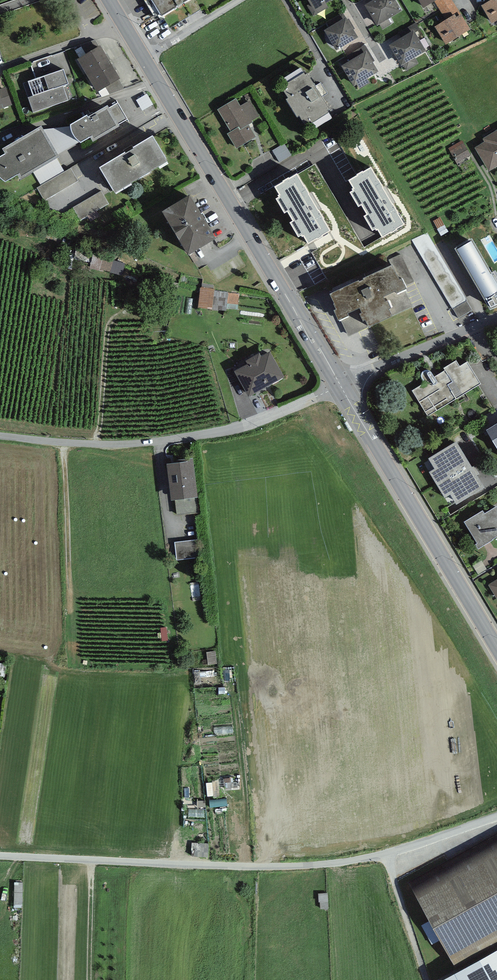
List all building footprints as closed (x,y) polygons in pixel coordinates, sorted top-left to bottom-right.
[(160,18),(191,0),(150,0),(160,18)] [(310,5),(308,6),(314,16),(328,8),(327,6),(335,1),(335,0),(307,0),(310,5)] [(364,7),(377,28),(402,13),(394,0),(376,0),(364,7)] [(423,10),(435,2),(439,0),(417,0),(423,10)] [(461,15),(452,0),(439,0),(435,2),(447,21),(455,16),(456,18),(461,15)] [(482,7),(492,25),(496,22),(496,0),(493,0),(482,7)] [(447,21),(434,28),(446,47),(471,31),(461,15),(456,18),(455,16),(447,21)] [(346,19),(324,32),(337,52),(358,39),(346,19)] [(414,32),(389,47),(402,68),(426,53),(414,32)] [(95,40),(80,46),(87,56),(100,48),(95,40)] [(77,61),(87,77),(110,64),(101,48),(100,48),(87,56),(77,61)] [(366,53),(341,68),(354,88),(378,73),(366,53)] [(120,81),(110,64),(87,77),(97,95),(106,89),(119,81),(120,81)] [(63,71),(28,83),(33,98),(28,99),(33,114),(68,102),(63,88),(69,86),(63,71)] [(304,76),(287,86),(288,88),(283,92),(288,101),(286,102),(297,120),(299,119),(303,124),(305,128),(310,125),(311,126),(328,116),(326,114),(329,113),(307,77),(306,78),(304,76)] [(124,90),(119,81),(106,89),(110,95),(124,90)] [(0,90),(0,98),(4,109),(12,106),(6,88),(0,90)] [(240,107),(236,100),(218,111),(232,133),(228,135),(237,149),(255,138),(248,126),(253,123),(252,122),(259,117),(250,101),(240,107)] [(93,147),(120,130),(117,126),(127,120),(118,104),(88,121),(86,117),(69,128),(71,131),(71,133),(72,136),(72,138),(73,140),(74,142),(76,144),(77,144),(77,145),(79,146),(81,147),(90,142),(93,147)] [(69,127),(42,131),(56,156),(77,144),(76,144),(74,142),(73,140),(72,138),(72,136),(71,133),(71,131),(69,128),(69,127)] [(2,152),(5,157),(0,159),(0,182),(1,183),(5,185),(17,178),(20,183),(34,175),(58,161),(59,161),(56,156),(42,131),(41,130),(2,152)] [(489,172),(496,167),(496,132),(484,140),(485,143),(475,149),(489,172)] [(152,140),(99,172),(115,198),(168,169),(152,140)] [(463,141),(448,149),(457,164),(471,156),(463,141)] [(65,173),(58,161),(34,175),(41,186),(65,173)] [(408,229),(372,168),(346,184),(352,195),(350,197),(359,212),(361,211),(366,220),(364,220),(373,235),(375,234),(382,244),(408,229)] [(41,186),(37,188),(44,202),(78,183),(71,169),(65,173),(41,186)] [(298,175),(272,190),(279,202),(277,203),(285,217),(287,216),(292,226),(291,227),(299,240),(301,239),(308,250),(333,235),(298,175)] [(109,204),(101,191),(73,208),(80,221),(109,204)] [(190,200),(162,216),(188,260),(216,244),(190,200)] [(431,233),(415,241),(456,318),(471,310),(431,233)] [(455,251),(490,313),(496,310),(496,287),(471,242),(455,251)] [(96,255),(92,270),(112,274),(116,259),(96,255)] [(392,270),(330,299),(334,308),(333,309),(335,314),(333,315),(339,326),(342,325),(348,338),(367,329),(368,332),(392,321),(390,318),(412,308),(402,284),(399,285),(392,270)] [(214,290),(200,288),(197,309),(212,310),(227,311),(227,309),(238,310),(240,294),(228,292),(214,290)] [(248,366),(235,373),(249,399),(285,379),(271,354),(262,358),(260,355),(246,363),(248,366)] [(427,414),(481,382),(467,359),(459,364),(456,358),(443,366),(445,369),(434,375),(431,370),(430,369),(428,369),(426,369),(424,369),(422,371),(421,372),(421,375),(422,376),(425,381),(412,389),(427,414)] [(484,427),(496,448),(496,419),(484,427)] [(456,439),(428,456),(434,466),(428,470),(444,496),(450,492),(456,501),(484,484),(456,439)] [(171,497),(175,497),(177,514),(199,511),(197,494),(198,494),(193,456),(182,457),(183,459),(167,461),(171,497)] [(464,519),(477,541),(475,542),(478,547),(493,538),(492,537),(496,534),(496,504),(485,511),(483,508),(464,519)] [(199,538),(174,541),(177,559),(202,555),(199,538)] [(488,583),(496,597),(496,578),(488,583)] [(414,888),(457,967),(496,945),(496,842),(414,888)] [(447,979),(496,979),(496,955),(447,979)]
